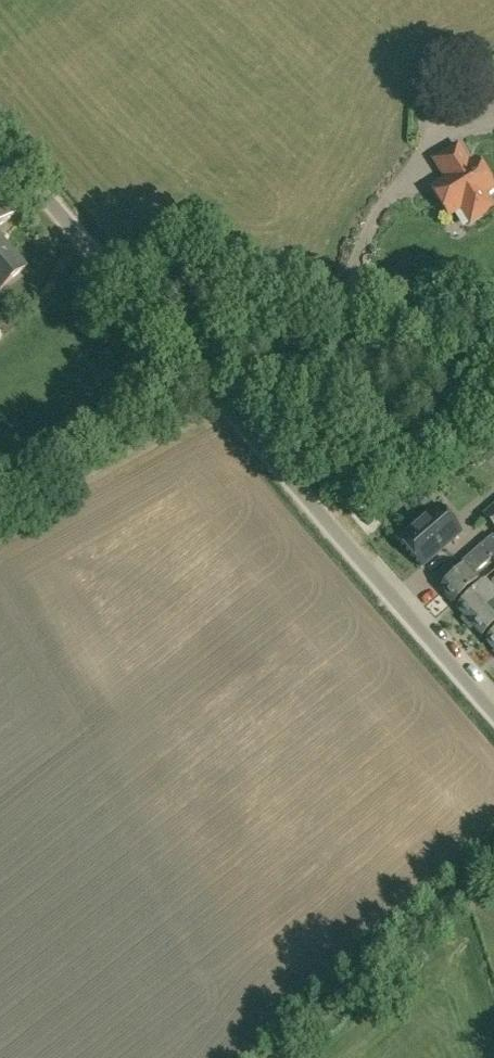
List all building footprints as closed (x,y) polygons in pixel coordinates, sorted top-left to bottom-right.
[(475,160),(468,164),(457,147),(434,161),(445,179),(431,189),(449,216),(461,209),(470,223),(493,208),(484,194),(493,187),(475,160)] [(15,213),(0,196),(0,225),(15,213)] [(25,268),(0,239),(0,289),(25,268)] [(493,530),(493,506),(482,516),(493,530)] [(421,568),(460,535),(436,507),(397,540),(421,568)] [(493,538),(463,563),(466,567),(440,589),(453,605),(480,582),(473,574),(493,556),(493,539),(493,538)] [(485,588),(483,585),(456,608),(469,623),(493,601),(493,580),(485,588)] [(469,623),(482,638),(493,627),(493,601),(469,623)] [(485,640),(493,652),(493,632),(485,640)]
